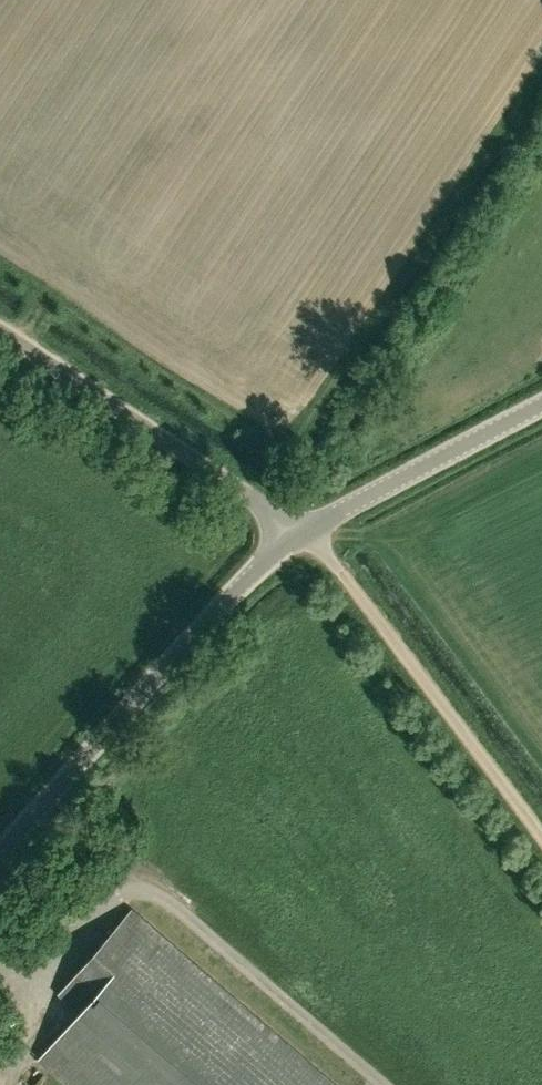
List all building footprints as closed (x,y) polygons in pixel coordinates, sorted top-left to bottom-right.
[(130,910),(57,994),(79,1013),(39,1060),(68,1084),(332,1084),(130,910)]
